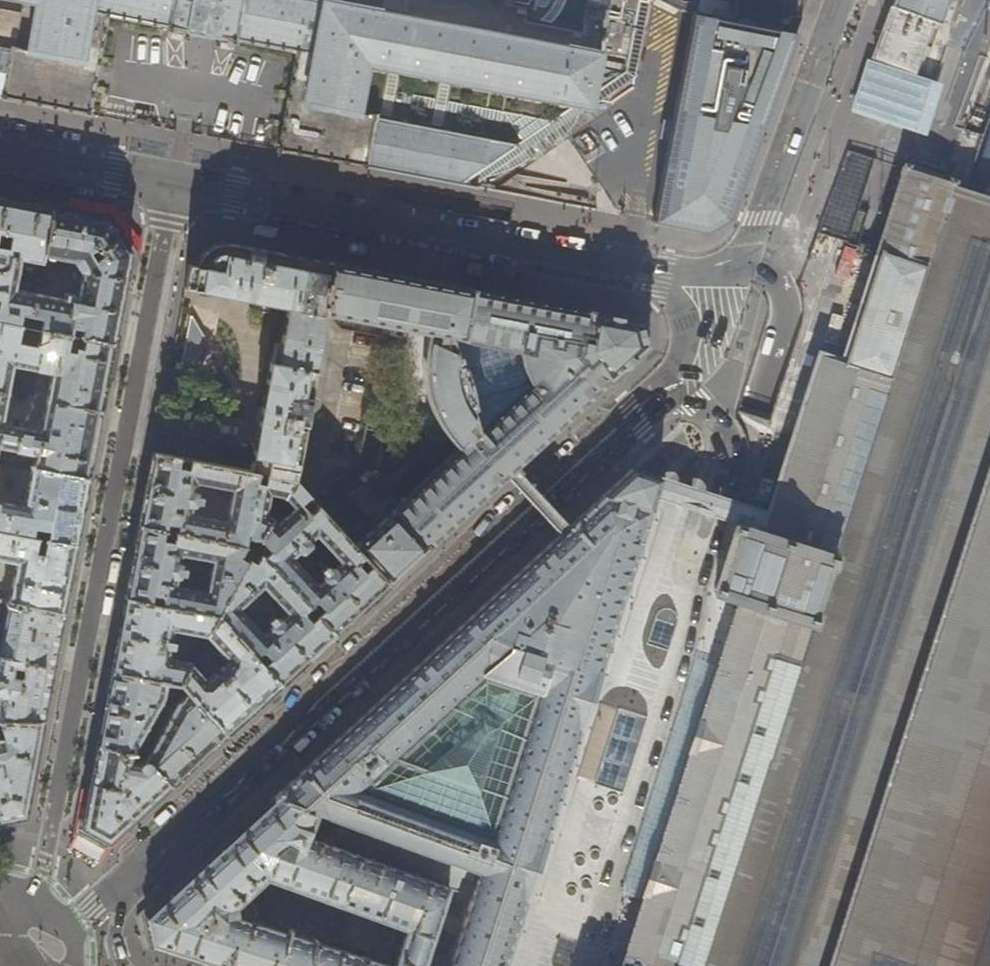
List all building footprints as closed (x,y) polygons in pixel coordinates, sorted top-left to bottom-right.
[(360,168),(366,169),(366,168),(487,191),(523,166),(543,152),(376,118),(377,115),(371,113),(371,115),(359,113),(368,66),(589,108),(600,53),(517,38),(519,25),(388,0),(20,0),(37,3),(29,48),(27,48),(27,50),(18,48),(26,14),(0,9),(0,99),(1,99),(1,100),(6,101),(7,100),(20,102),(85,115),(84,115),(89,116),(89,115),(98,68),(99,67),(101,57),(100,56),(107,18),(168,29),(168,33),(190,37),(190,36),(201,37),(214,40),(214,42),(235,46),(236,42),(297,53),(277,151),(276,152),(282,153),(283,152),(325,160),(360,167),(360,168)] [(774,0),(708,0),(665,225),(668,225),(674,226),(705,232),(727,220),(733,204),(745,170),(780,76),(787,59),(807,6),(774,0)] [(873,57),(913,71),(933,21),(942,24),(950,0),(894,0),(873,57)] [(823,218),(853,227),(875,160),(845,150),(823,218)] [(813,621),(815,622),(818,611),(816,611),(817,609),(813,607),(824,570),(828,571),(829,568),(832,569),(835,559),(832,558),(954,190),(957,181),(962,177),(953,175),(952,178),(915,166),(916,163),(906,160),(842,359),(819,352),(817,359),(762,530),(761,533),(750,529),(750,531),(747,530),(747,528),(740,526),(737,525),(736,527),(734,527),(730,537),(733,538),(732,540),(736,541),(724,579),(721,578),(719,580),(717,580),(714,590),(716,591),(715,593),(739,601),(622,965),(704,965),(813,621)] [(962,177),(957,181),(954,190),(832,558),(835,559),(832,569),(829,568),(828,571),(824,570),(813,607),(817,609),(816,611),(818,611),(815,622),(813,621),(704,965),(989,965),(989,192),(960,183),(962,177)] [(20,325),(28,327),(35,293),(15,289),(21,260),(41,263),(42,256),(51,210),(5,201),(0,200),(0,232),(10,234),(9,243),(0,241),(0,321),(20,325)] [(114,214),(68,205),(67,213),(82,216),(107,220),(130,253),(131,253),(133,242),(114,214)] [(67,213),(51,210),(42,256),(72,261),(78,271),(82,271),(77,301),(75,294),(65,293),(63,299),(35,293),(28,327),(39,329),(39,330),(113,343),(123,291),(130,253),(107,220),(82,216),(67,213)] [(325,314),(332,263),(264,250),(227,243),(226,247),(221,246),(217,247),(212,248),(207,251),(203,257),(201,261),(199,267),(189,264),(184,287),(287,307),(277,364),(269,363),(249,472),(293,480),(294,482),(325,314)] [(425,280),(332,263),(325,314),(428,333),(424,349),(421,364),(421,371),(422,386),(425,400),(430,414),(437,427),(445,439),(456,451),(353,546),(388,584),(491,490),(505,477),(521,462),(648,345),(644,331),(641,321),(611,316),(550,304),(425,280)] [(487,266),(473,263),(471,275),(485,278),(487,266)] [(87,477),(93,445),(106,378),(113,343),(39,330),(37,345),(17,341),(20,325),(0,321),(0,447),(35,453),(33,467),(87,477)] [(284,497),(293,480),(249,472),(153,453),(146,489),(139,525),(255,548),(272,518),(273,516),(265,516),(269,493),(284,497)] [(32,536),(34,527),(48,529),(46,539),(74,544),(80,514),(87,477),(33,467),(26,505),(0,501),(0,531),(32,536)] [(631,470),(560,535),(545,548),(452,634),(355,723),(273,798),(342,821),(339,830),(334,846),(344,850),(449,888),(425,962),(437,965),(503,965),(526,897),(544,840),(580,728),(599,670),(598,670),(654,496),(659,479),(631,470)] [(545,548),(560,535),(505,477),(491,490),(545,548)] [(659,479),(654,496),(657,497),(663,480),(659,479)] [(293,480),(284,497),(294,508),(277,523),(272,518),(255,548),(334,634),(359,611),(388,584),(353,546),(294,482),(293,480)] [(663,480),(657,497),(683,505),(689,488),(663,480)] [(714,496),(689,488),(683,505),(696,509),(709,513),(714,496)] [(740,504),(714,496),(709,513),(734,522),(740,504)] [(768,513),(740,504),(734,522),(762,530),(768,513)] [(132,560),(125,598),(151,603),(152,594),(163,596),(162,605),(217,616),(255,548),(139,525),(132,560)] [(0,531),(0,560),(15,563),(8,602),(62,611),(67,584),(74,544),(46,539),(45,539),(42,553),(34,552),(37,537),(32,536),(0,531)] [(217,616),(280,684),(308,658),(334,634),(255,548),(217,616)] [(162,605),(151,603),(125,598),(118,636),(111,670),(167,681),(179,684),(191,663),(168,658),(170,647),(164,646),(165,641),(171,642),(173,631),(206,636),(217,616),(162,605)] [(4,624),(0,647),(0,720),(41,720),(50,672),(62,611),(8,602),(0,600),(0,623),(4,624)] [(217,616),(206,636),(228,660),(219,669),(223,673),(219,677),(214,673),(207,679),(191,663),(179,684),(188,693),(225,734),(255,706),(280,684),(217,616)] [(164,697),(167,681),(111,670),(103,711),(97,745),(133,751),(164,697)] [(196,761),(225,734),(188,693),(176,703),(145,758),(170,785),(196,761)] [(0,720),(0,818),(18,815),(23,815),(30,775),(41,720),(0,720)] [(131,760),(133,751),(97,745),(88,791),(82,826),(109,841),(125,826),(145,808),(170,785),(145,758),(140,762),(131,760)] [(82,826),(88,791),(85,790),(77,833),(108,849),(129,830),(125,826),(109,841),(82,826)] [(339,830),(342,821),(273,798),(219,848),(156,905),(144,916),(150,946),(213,965),(339,965),(345,952),(236,916),(236,911),(234,907),(266,878),(338,904),(347,879),(335,876),(344,850),(334,846),(309,837),(317,814),(318,814),(320,818),(328,822),(327,825),(339,830)] [(344,850),(335,876),(347,879),(338,904),(406,929),(394,965),(437,965),(425,962),(449,888),(344,850)] [(150,946),(144,916),(156,905),(153,901),(136,916),(143,948),(147,947),(150,946)] [(345,952),(339,965),(390,965),(345,952)]
